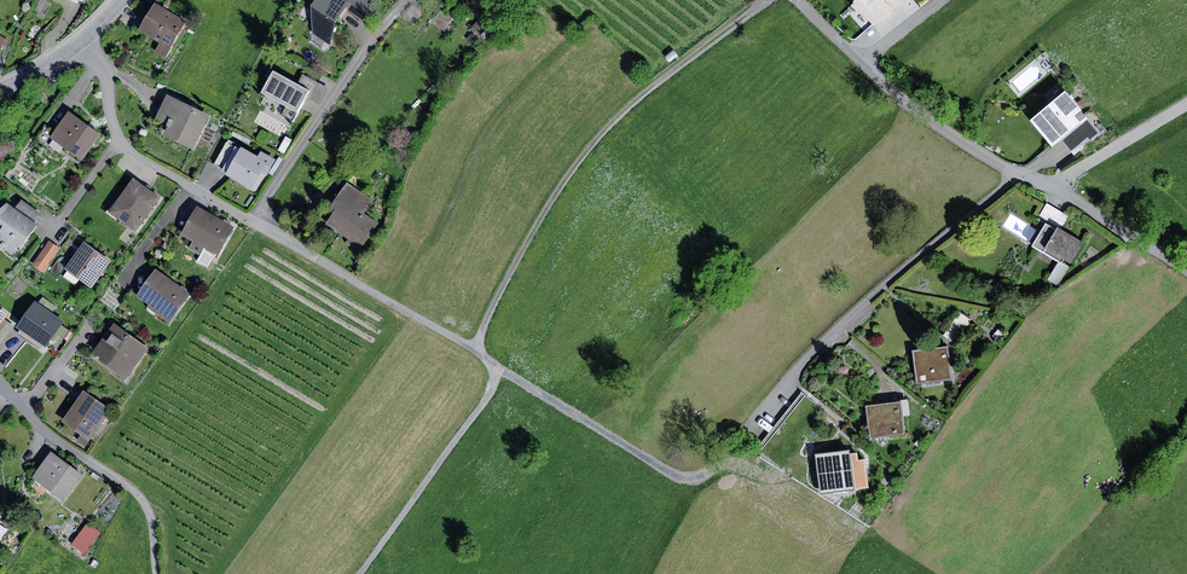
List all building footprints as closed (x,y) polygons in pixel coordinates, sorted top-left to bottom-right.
[(312,6),(314,34),(330,45),(336,21),(345,8),(364,21),(369,0),(315,0),(312,6)] [(187,21),(154,3),(138,31),(160,43),(155,53),(166,59),(187,21)] [(477,21),(470,29),(479,37),(486,29),(477,21)] [(298,84),(274,71),(262,93),(298,112),(304,102),(310,90),(298,84)] [(303,74),(298,84),(310,90),(304,102),(308,104),(310,100),(319,83),(303,74)] [(329,89),(319,83),(310,100),(320,105),(329,89)] [(1067,92),(1032,120),(1053,146),(1061,140),(1082,123),(1076,116),(1083,111),(1067,92)] [(210,115),(167,95),(156,119),(168,124),(163,135),(193,149),(210,115)] [(1088,117),(1083,111),(1076,116),(1082,123),(1061,140),(1074,155),(1100,134),(1087,118),(1088,117)] [(100,134),(69,112),(55,132),(51,137),(82,160),(100,134)] [(51,137),(55,132),(45,125),(36,139),(45,145),(51,137)] [(285,136),(278,150),(285,153),(292,140),(285,136)] [(228,172),(242,147),(228,140),(214,165),(228,172)] [(258,156),(242,147),(228,172),(227,175),(252,188),(262,171),(268,175),(276,159),(260,151),(258,156)] [(160,197),(133,178),(109,213),(136,232),(160,197)] [(374,200),(347,182),(328,211),(333,213),(326,224),(348,239),(346,242),(360,252),(379,223),(365,214),(374,200)] [(21,199),(14,208),(34,222),(40,213),(21,199)] [(7,203),(0,210),(0,235),(0,246),(12,255),(17,247),(21,249),(38,225),(34,222),(14,208),(7,203)] [(1058,227),(1061,229),(1069,216),(1047,203),(1038,219),(1046,223),(1057,230),(1058,227)] [(234,227),(197,207),(182,235),(193,241),(205,248),(204,251),(217,258),(234,227)] [(1057,230),(1046,223),(1033,246),(1059,261),(1070,267),(1084,242),(1061,229),(1058,227),(1057,230)] [(60,247),(49,240),(32,265),(42,272),(60,247)] [(205,248),(193,241),(189,248),(201,255),(204,251),(205,248)] [(84,242),(65,269),(92,288),(111,261),(84,242)] [(1070,267),(1059,261),(1048,279),(1058,286),(1070,267)] [(190,294),(156,270),(138,296),(142,299),(149,304),(147,307),(170,323),(190,294)] [(142,299),(138,296),(130,291),(121,305),(133,313),(142,299)] [(65,321),(35,301),(16,328),(46,348),(54,335),(56,332),(65,338),(70,331),(62,325),(65,321)] [(960,312),(943,336),(955,343),(971,320),(960,312)] [(5,319),(0,325),(0,344),(14,326),(5,319)] [(114,323),(94,351),(101,356),(98,362),(126,381),(149,348),(114,323)] [(948,346),(913,350),(917,383),(952,379),(948,346)] [(83,390),(62,422),(89,440),(110,408),(83,390)] [(902,402),(867,406),(870,437),(905,433),(902,402)] [(926,417),(922,422),(928,427),(932,422),(926,417)] [(51,452),(32,478),(64,501),(83,476),(51,452)] [(856,454),(821,459),(825,492),(860,488),(858,472),(856,454)] [(867,471),(858,472),(860,488),(869,486),(867,471)] [(882,496),(874,503),(882,511),(889,504),(882,496)] [(6,518),(3,523),(9,527),(12,522),(6,518)] [(88,522),(72,544),(85,554),(101,532),(88,522)] [(93,559),(90,566),(97,569),(100,562),(93,559)]
